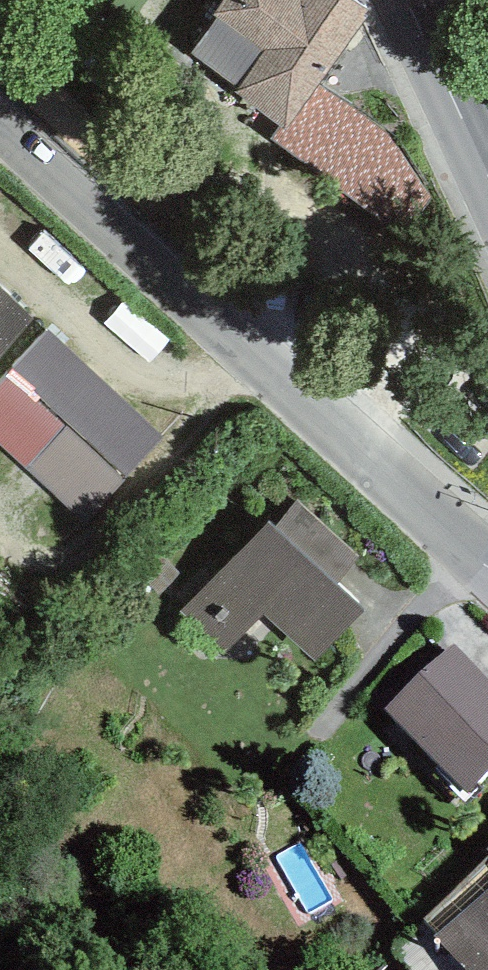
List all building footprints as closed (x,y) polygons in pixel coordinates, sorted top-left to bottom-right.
[(372,12),(355,0),(221,0),(212,15),(221,19),(193,53),(240,88),(233,94),(277,125),(287,132),(318,89),(372,12)] [(386,133),(318,89),(287,132),(277,125),(266,139),(407,237),(431,201),(386,133)] [(33,319),(0,289),(0,356),(33,319)] [(47,330),(0,381),(0,444),(86,524),(165,439),(47,330)] [(471,477),(487,457),(487,392),(480,385),(431,445),(471,477)] [(275,526),(336,582),(360,555),(299,500),(275,526)] [(315,661),(364,609),(336,582),(275,526),(269,520),(182,612),(225,652),(263,612),(315,661)] [(454,642),(385,708),(467,793),(487,773),(487,678),(454,642)] [(420,919),(466,969),(487,969),(487,858),(420,919)] [(420,919),(391,948),(399,955),(385,969),(466,969),(420,919)]
